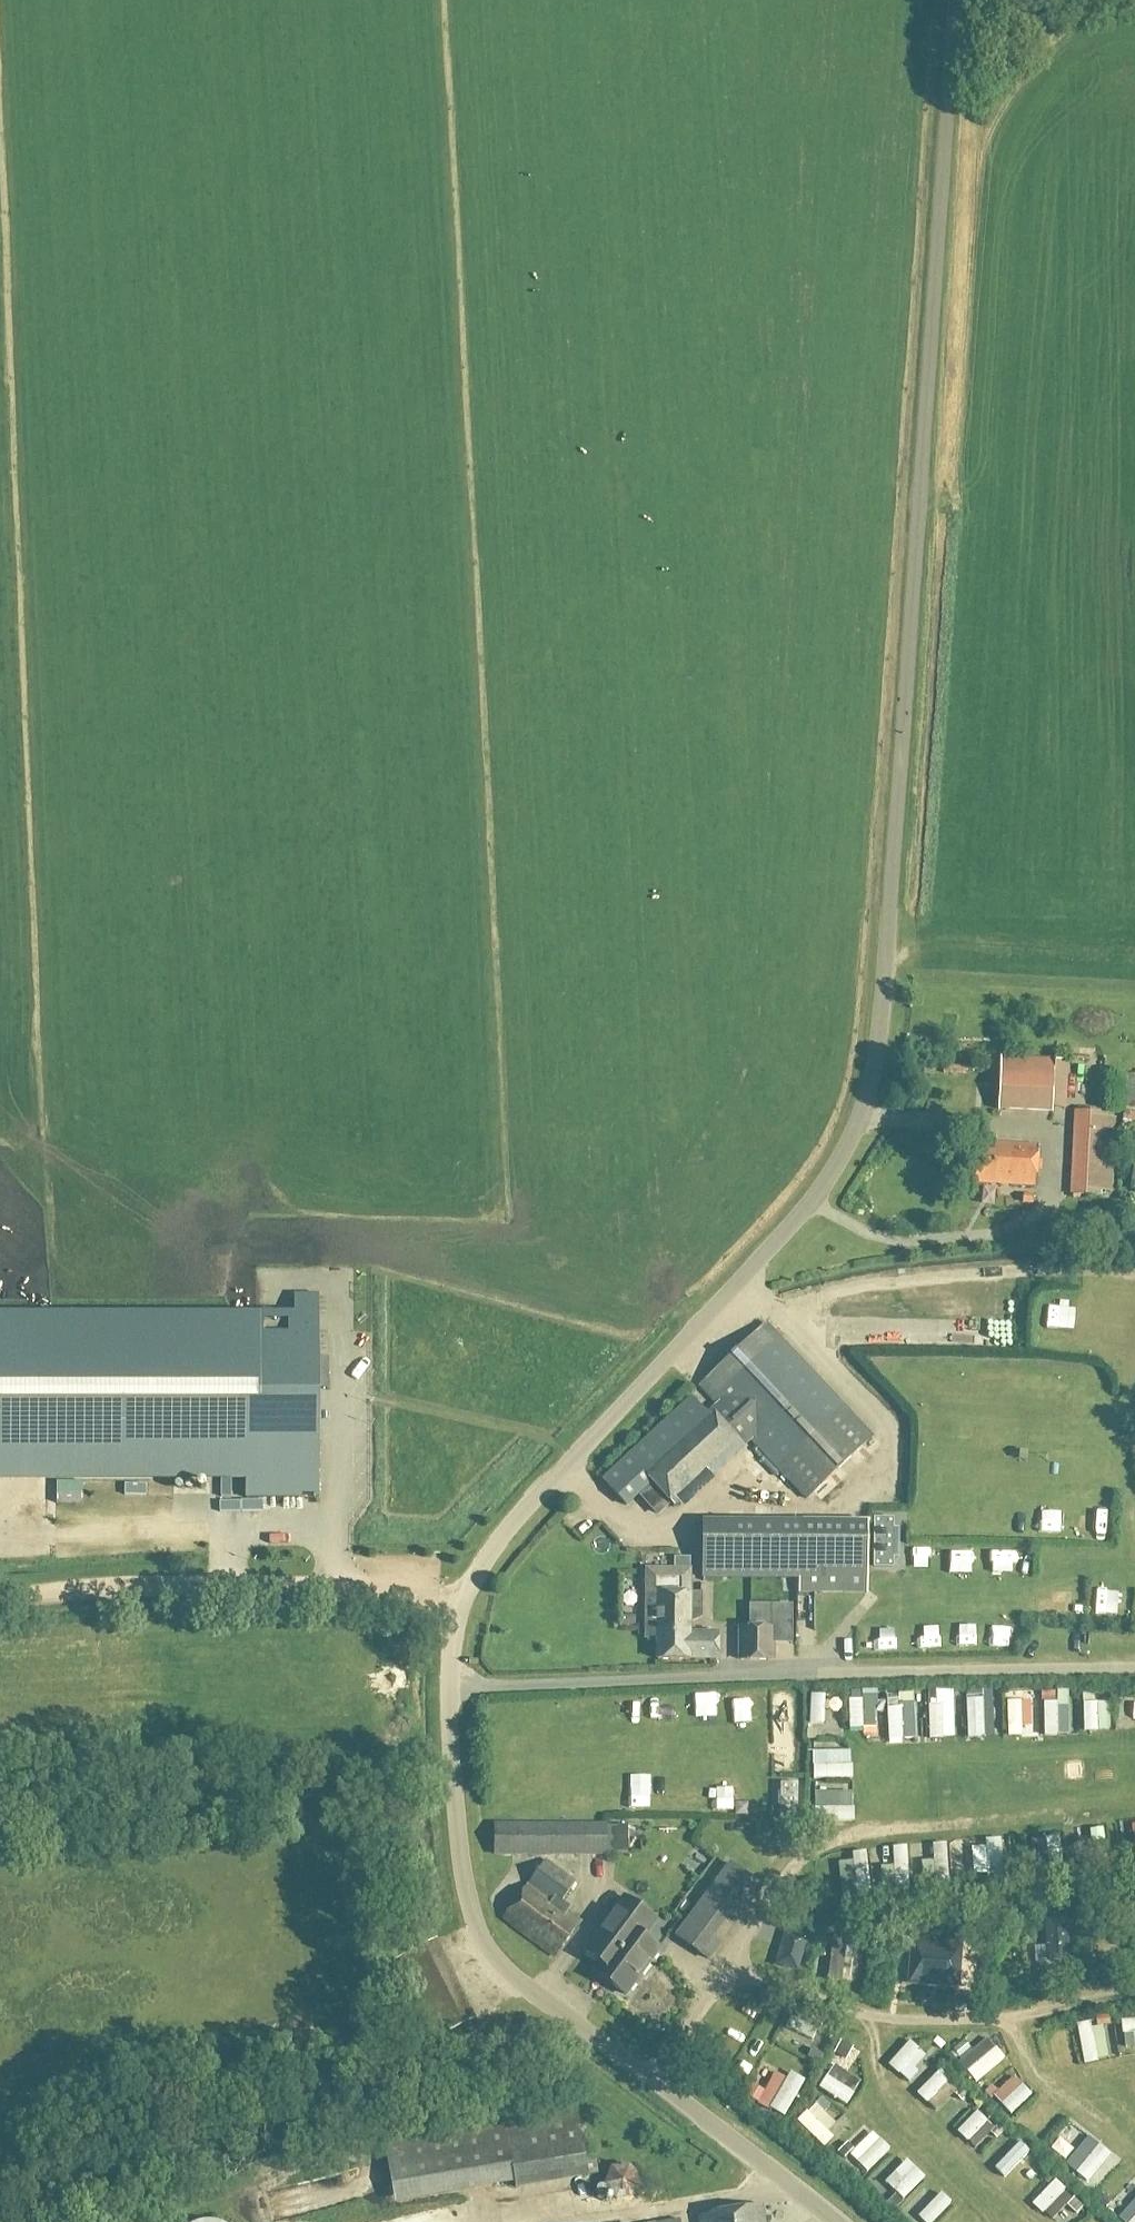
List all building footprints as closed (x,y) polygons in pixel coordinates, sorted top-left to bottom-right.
[(999,1110),(1054,1114),(1055,1058),(1002,1056),(999,1110)] [(1070,1195),(1101,1197),(1106,1111),(1075,1109),(1070,1195)] [(974,1183),(1036,1186),(1038,1146),(976,1143),(974,1183)] [(1035,1194),(1023,1194),(1022,1203),(1035,1204),(1035,1194)] [(296,1318),(0,1318),(0,1475),(247,1474),(247,1497),(302,1497),(302,1492),(315,1492),(315,1497),(316,1497),(316,1294),(296,1294),(296,1318)] [(630,1505),(655,1481),(649,1475),(684,1442),(714,1475),(754,1438),(809,1497),(875,1435),(770,1322),(704,1384),(720,1403),(710,1413),(694,1396),(605,1479),(630,1505)] [(214,1493),(214,1484),(181,1486),(182,1495),(214,1493)] [(882,1535),(898,1535),(898,1512),(882,1512),(882,1535)] [(869,1578),(870,1522),(705,1520),(704,1577),(800,1578),(800,1592),(825,1592),(825,1578),(869,1578)] [(896,1537),(876,1538),(877,1552),(896,1552),(896,1537)] [(1016,1544),(990,1544),(990,1561),(1016,1561),(1016,1544)] [(657,1638),(657,1659),(689,1659),(689,1658),(718,1658),(718,1633),(691,1633),(691,1622),(700,1618),(700,1612),(702,1612),(702,1593),(691,1593),(692,1569),(646,1569),(646,1638),(657,1638)] [(775,1626),(739,1626),(739,1660),(775,1660),(775,1626)] [(727,1707),(724,1687),(697,1692),(701,1712),(727,1707)] [(830,1691),(813,1690),(812,1723),(830,1723),(830,1691)] [(853,1695),(854,1725),(867,1725),(866,1694),(853,1695)] [(990,1713),(998,1713),(998,1694),(971,1694),(970,1737),(990,1738),(990,1713)] [(1025,1735),(1024,1697),(1011,1698),(1012,1735),(1025,1735)] [(1110,1699),(1087,1701),(1089,1733),(1112,1732),(1110,1699)] [(917,1702),(892,1703),(894,1738),(919,1737),(917,1702)] [(817,1777),(857,1775),(856,1760),(831,1762),(830,1747),(816,1748),(817,1777)] [(830,1802),(858,1803),(858,1790),(830,1790),(830,1802)] [(832,1804),(833,1824),(859,1822),(858,1803),(832,1804)] [(574,1823),(494,1823),(494,1853),(606,1853),(606,1814),(574,1814),(574,1823)] [(1055,1857),(1067,1856),(1065,1833),(1052,1834),(1055,1857)] [(546,1858),(504,1917),(556,1954),(581,1920),(568,1911),(571,1907),(562,1900),(577,1880),(546,1858)] [(710,1960),(765,1886),(730,1861),(675,1935),(710,1960)] [(623,1896),(584,1948),(613,1970),(607,1978),(626,1992),(659,1948),(644,1937),(656,1920),(623,1896)] [(1074,1960),(1070,1916),(1045,1918),(1048,1945),(1035,1945),(1036,1962),(1074,1960)] [(841,1976),(858,1972),(850,1933),(833,1937),(841,1976)] [(920,1959),(919,1982),(956,1985),(959,1945),(914,1942),(913,1958),(920,1959)] [(1086,2024),(1089,2063),(1115,2061),(1113,2029),(1116,2029),(1115,2018),(1100,2019),(1100,2023),(1086,2024)] [(913,2079),(931,2053),(914,2041),(895,2066),(913,2079)] [(1001,2046),(972,2069),(985,2085),(1014,2062),(1001,2046)] [(845,2085),(851,2074),(836,2066),(824,2090),(856,2106),(862,2093),(845,2085)] [(935,2100),(954,2077),(944,2068),(925,2092),(935,2100)] [(797,2118),(810,2081),(780,2070),(767,2107),(797,2118)] [(1023,2080),(1003,2100),(1020,2117),(1040,2096),(1023,2080)] [(827,2143),(844,2125),(820,2103),(804,2122),(827,2143)] [(506,2120),(516,2182),(516,2187),(599,2173),(595,2153),(585,2154),(578,2108),(506,2120)] [(981,2110),(964,2131),(974,2138),(990,2118),(981,2110)] [(516,2182),(506,2120),(385,2140),(395,2202),(516,2182)] [(985,2149),(999,2137),(990,2125),(975,2136),(985,2149)] [(1065,2136),(1055,2148),(1095,2184),(1106,2171),(1065,2136)] [(863,2162),(875,2174),(898,2152),(886,2139),(863,2162)] [(1019,2150),(1002,2164),(1013,2177),(1029,2162),(1019,2150)] [(913,2159),(891,2180),(911,2201),(933,2180),(913,2159)] [(659,2165),(635,2176),(647,2202),(670,2192),(659,2165)] [(627,2171),(612,2177),(619,2197),(634,2191),(627,2171)] [(1048,2213),(1074,2190),(1064,2179),(1039,2203),(1048,2213)] [(923,2217),(928,2221),(944,2221),(960,2206),(947,2193),(923,2217)] [(764,2205),(699,2216),(700,2221),(767,2221),(764,2205)]
